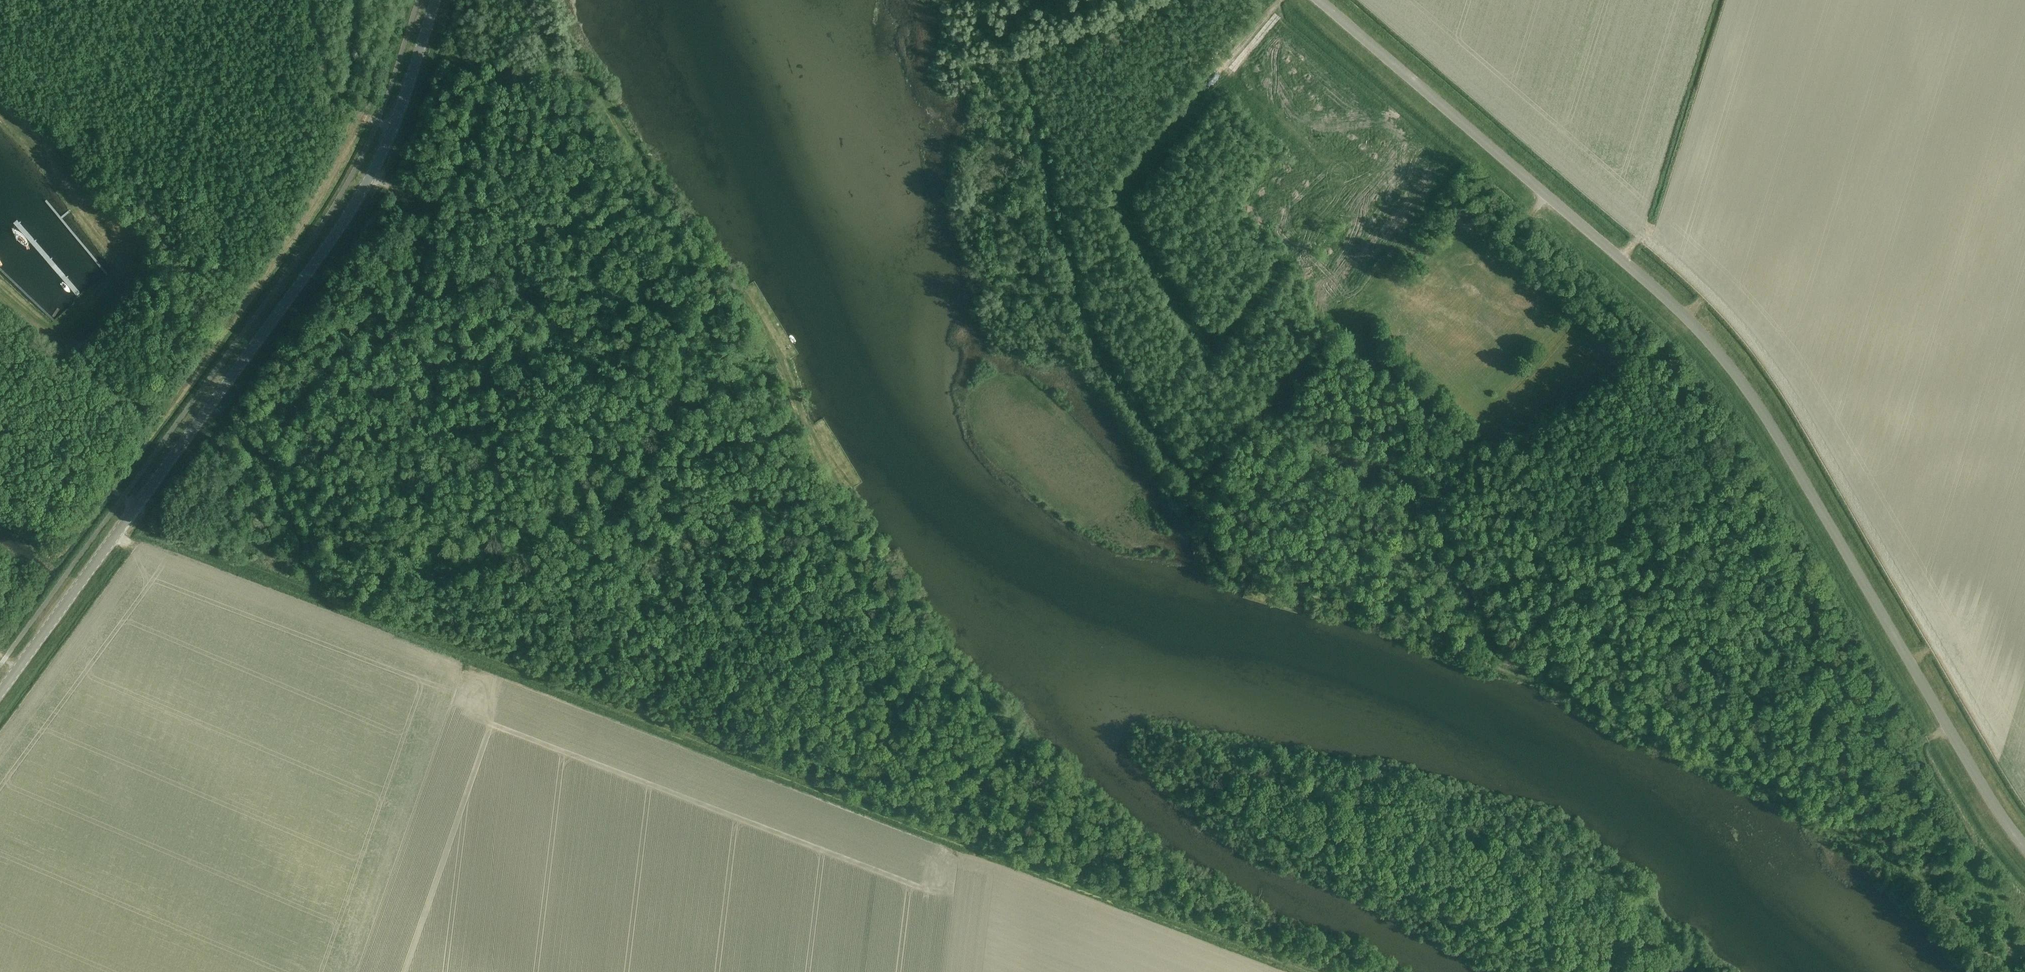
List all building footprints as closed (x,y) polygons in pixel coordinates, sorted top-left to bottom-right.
[(1474,216),(1463,206),(1456,215),(1467,225),(1474,216)]
